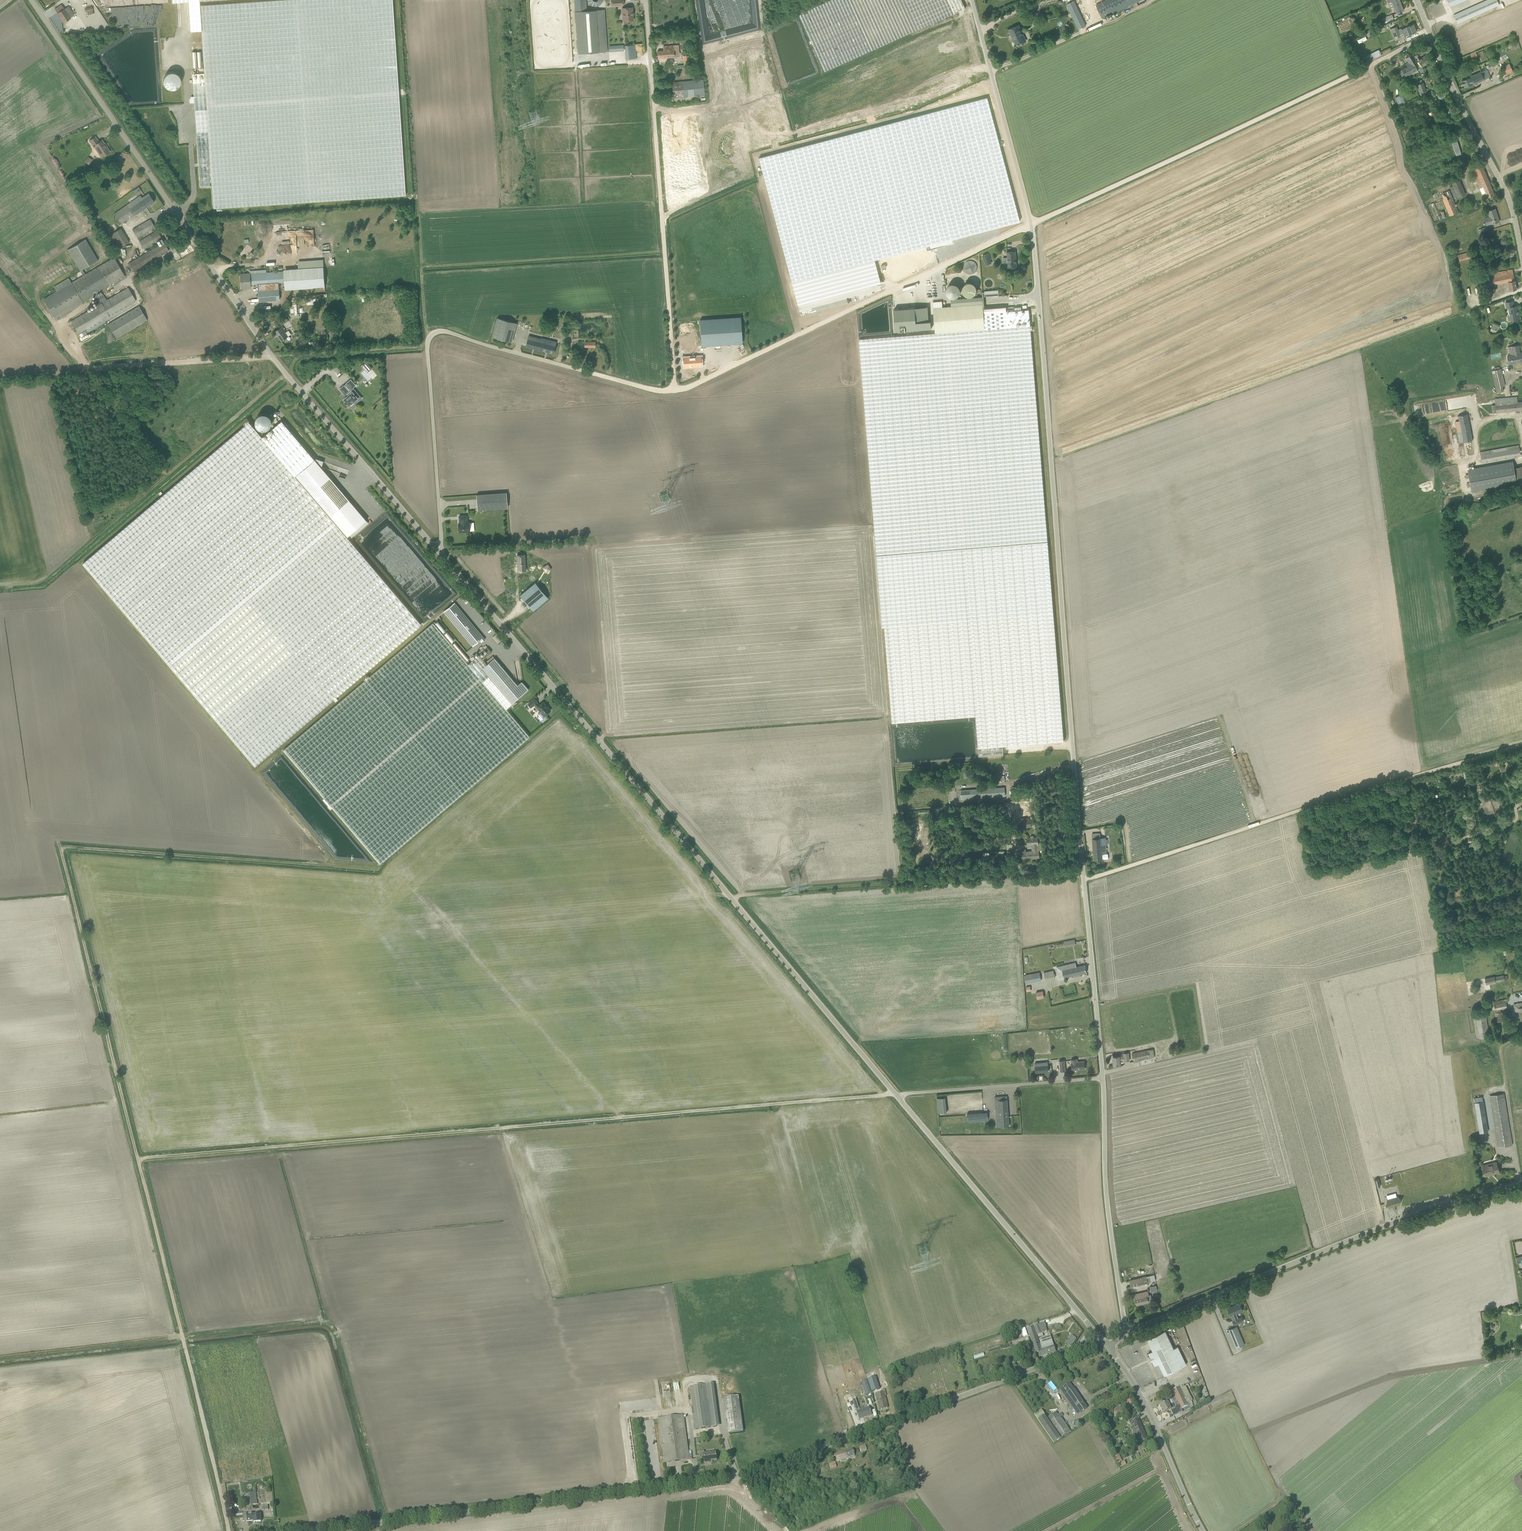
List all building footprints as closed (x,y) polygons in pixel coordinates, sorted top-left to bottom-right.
[(202,30),(200,5),(200,0),(204,0),(172,0),(172,2),(188,1),(190,31),(202,30)] [(399,95),(393,0),(280,0),(200,5),(202,30),(205,73),(193,73),(193,82),(205,82),(212,185),(214,208),(406,195),(399,95)] [(974,50),(961,0),(882,0),(840,11),(838,4),(814,10),(816,18),(728,41),(747,110),(974,50)] [(1096,5),(1103,18),(1141,0),(1107,0),(1096,5)] [(1390,8),(1391,7),(1394,6),(1397,13),(1404,10),(1402,5),(1401,6),(1401,4),(1400,0),(1387,0),(1390,8)] [(1454,15),(1457,24),(1499,5),(1497,0),(1487,0),(1454,15)] [(55,9),(64,22),(70,18),(61,4),(55,9)] [(625,21),(633,20),(632,7),(622,8),(622,12),(624,12),(625,21)] [(575,11),(578,53),(605,52),(603,9),(575,11)] [(1071,14),(1078,29),(1086,26),(1078,10),(1071,14)] [(1382,23),(1394,18),(1392,14),(1381,19),(1382,23)] [(1402,29),(1405,36),(1410,34),(1416,32),(1413,24),(1407,27),(1402,29)] [(1019,25),(1009,29),(1011,34),(1012,34),(1017,45),(1025,42),(1021,32),(1022,32),(1019,25)] [(1394,37),(1400,35),(1400,34),(1397,26),(1390,29),(1394,37)] [(635,45),(625,45),(626,59),(636,58),(635,45)] [(674,45),(663,46),(664,50),(657,51),(658,58),(675,57),(674,45)] [(192,68),(201,67),(200,51),(192,52),(192,68)] [(1407,76),(1418,69),(1410,55),(1406,57),(1406,58),(1405,58),(1408,62),(1405,63),(1407,66),(1403,69),(1407,76)] [(1418,56),(1417,57),(1422,67),(1431,62),(1426,55),(1419,59),(1418,56)] [(1498,63),(1500,68),(1503,75),(1513,71),(1510,64),(1508,59),(1498,63)] [(1487,69),(1469,77),(1470,77),(1462,80),(1465,87),(1472,84),(1473,84),(1484,79),(1490,77),(1487,69)] [(672,82),(673,94),(683,93),(684,97),(705,94),(704,79),(672,82)] [(212,185),(205,82),(193,82),(199,164),(200,186),(212,185)] [(1416,85),(1419,93),(1420,93),(1422,97),(1427,95),(1426,91),(1427,91),(1424,82),(1416,85)] [(1405,93),(1399,96),(1402,103),(1408,101),(1405,93)] [(881,283),(874,259),(1020,220),(987,97),(759,158),(798,305),(881,283)] [(102,156),(110,151),(106,147),(104,144),(102,140),(99,142),(95,137),(89,140),(94,148),(96,147),(102,156)] [(1474,173),(1480,188),(1482,194),(1486,193),(1488,198),(1495,195),(1481,162),(1472,166),(1475,172),(1474,173)] [(1441,194),(1449,213),(1450,216),(1458,212),(1449,190),(1441,194)] [(143,199),(141,195),(114,213),(121,224),(154,201),(149,194),(143,199)] [(1427,205),(1434,222),(1442,219),(1441,215),(1439,215),(1434,202),(1427,205)] [(1492,224),(1499,221),(1495,209),(1488,211),(1490,217),(1484,218),(1486,225),(1492,223),(1492,224)] [(153,229),(155,232),(157,231),(150,219),(133,229),(137,238),(153,229)] [(123,228),(113,233),(121,247),(130,242),(123,228)] [(144,249),(160,240),(162,239),(157,231),(155,232),(139,241),(144,249)] [(305,245),(313,244),(312,235),(304,236),(305,245)] [(86,239),(68,249),(83,275),(85,274),(82,269),(98,259),(86,239)] [(162,239),(160,240),(162,244),(128,264),(133,272),(169,250),(162,239)] [(1017,267),(1017,264),(1016,251),(1007,252),(1008,268),(1017,267)] [(1469,252),(1458,255),(1460,261),(1471,258),(1469,252)] [(991,263),(989,259),(991,259),(988,253),(983,256),(987,265),(991,263)] [(93,295),(96,293),(125,276),(114,257),(85,274),(83,275),(71,282),(69,278),(54,287),(56,291),(44,298),(55,317),(93,295)] [(324,266),(284,269),(285,289),(325,287),(324,266)] [(1484,286),(1488,286),(1508,282),(1510,291),(1517,289),(1513,269),(1486,275),(1486,278),(1483,279),(1484,286)] [(283,271),(250,273),(251,284),(258,284),(259,301),(280,299),(279,290),(279,282),(283,282),(283,271)] [(251,287),(251,284),(250,273),(241,274),(242,288),(251,287)] [(972,281),(961,282),(962,295),(972,294),(972,281)] [(128,287),(102,303),(97,306),(71,321),(79,334),(136,300),(128,287)] [(94,297),(93,298),(97,306),(102,303),(102,302),(106,299),(102,293),(98,295),(96,293),(93,295),(94,297)] [(986,329),(984,309),(983,297),(951,299),(952,306),(934,308),(935,333),(986,329)] [(1512,320),(1520,319),(1517,306),(1514,306),(1513,301),(1505,302),(1507,308),(1509,308),(1510,316),(1512,316),(1512,320)] [(147,320),(139,306),(108,324),(117,338),(147,320)] [(1042,469),(1030,325),(1017,326),(1016,310),(1007,311),(1007,307),(984,309),(986,329),(935,333),(859,339),(871,483),(883,628),(885,627),(893,723),(976,716),(979,756),(1004,754),(1003,746),(1064,741),(1042,469)] [(917,322),(916,308),(894,309),(896,331),(932,328),(931,321),(929,321),(917,322)] [(1029,309),(1016,310),(1017,326),(1030,325),(1030,322),(1025,322),(1025,316),(1030,316),(1029,309)] [(289,320),(286,316),(279,321),(282,325),(289,320)] [(741,317),(700,320),(702,346),(743,343),(741,317)] [(497,318),(492,337),(512,342),(517,323),(497,318)] [(283,326),(275,331),(278,337),(279,337),(281,341),(288,336),(284,331),(286,330),(283,326)] [(529,336),(528,340),(526,346),(554,353),(555,346),(556,342),(542,338),(542,339),(529,336)] [(1521,361),(1521,352),(1520,353),(1518,345),(1512,346),(1513,355),(1508,356),(1509,364),(1521,361)] [(702,365),(701,356),(684,357),(684,366),(702,365)] [(1492,370),(1497,392),(1503,391),(1502,386),(1505,386),(1501,369),(1492,370)] [(347,383),(344,386),(344,385),(340,389),(345,394),(346,394),(347,396),(343,399),(349,405),(354,402),(355,404),(362,398),(354,389),(354,390),(352,388),(355,385),(351,380),(347,383)] [(1496,404),(1496,413),(1521,410),(1521,402),(1518,402),(1517,396),(1495,399),(1496,404)] [(1460,443),(1466,441),(1472,440),(1467,414),(1458,416),(1459,421),(1455,421),(1460,443)] [(351,541),(347,537),(296,476),(315,459),(295,436),(282,420),(262,437),(249,421),(83,563),(255,765),(421,624),(351,541)] [(1521,456),(1520,448),(1519,445),(1480,452),(1482,463),(1521,456)] [(316,458),(315,459),(296,476),(347,537),(367,520),(321,467),(324,461),(316,458)] [(1471,491),(1517,483),(1513,461),(1468,470),(1471,491)] [(478,510),(508,507),(507,492),(477,495),(478,510)] [(460,523),(459,523),(460,526),(459,526),(459,532),(462,532),(463,533),(466,532),(466,531),(469,531),(469,525),(467,525),(467,518),(459,519),(460,523)] [(497,591),(502,586),(492,574),(486,579),(497,591)] [(533,611),(549,598),(536,582),(520,595),(533,611)] [(451,617),(460,609),(454,602),(445,610),(451,617)] [(457,624),(466,616),(460,609),(451,617),(457,624)] [(472,623),(466,616),(457,624),(463,631),(472,623)] [(487,664),(483,659),(479,654),(468,664),(433,623),(283,750),(324,798),(323,799),(329,806),(330,805),(380,863),(530,736),(506,709),(512,703),(482,668),(487,664)] [(478,630),(472,623),(463,631),(468,638),(478,630)] [(484,637),(478,630),(468,638),(475,645),(484,637)] [(479,654),(483,659),(492,652),(488,647),(479,654)] [(524,684),(518,685),(515,681),(495,658),(487,664),(482,668),(512,703),(529,689),(524,684)] [(547,706),(546,705),(543,702),(539,705),(537,702),(538,702),(535,698),(528,704),(531,707),(534,705),(540,711),(544,716),(548,713),(549,713),(550,712),(550,711),(551,710),(548,706),(547,706)] [(962,798),(1005,795),(1005,787),(961,790),(962,798)] [(1009,803),(1011,818),(1031,816),(1029,801),(1009,803)] [(1030,818),(1020,819),(1021,828),(1031,827),(1030,818)] [(1022,849),(1022,859),(1039,857),(1039,850),(1038,851),(1038,845),(1039,845),(1038,837),(1027,838),(1027,846),(1032,846),(1033,851),(1026,851),(1026,849),(1022,849)] [(1105,837),(1103,838),(1092,838),(1094,860),(1102,859),(1108,858),(1108,853),(1107,853),(1105,837)] [(1076,962),(1075,962),(1057,967),(1060,979),(1064,978),(1087,972),(1085,965),(1077,967),(1076,962)] [(1045,979),(1055,977),(1054,970),(1044,973),(1045,979)] [(1041,980),(1040,972),(1024,975),(1025,983),(1041,980)] [(1043,991),(1036,992),(1037,999),(1044,998),(1043,991)] [(1507,1008),(1506,1002),(1509,1002),(1508,999),(1493,1001),(1495,1013),(1497,1022),(1504,1021),(1503,1012),(1501,1012),(1501,1009),(1507,1008)] [(1489,1037),(1486,1016),(1477,1017),(1480,1038),(1489,1037)] [(1148,1050),(1132,1053),(1134,1061),(1150,1058),(1148,1050)] [(1120,1056),(1113,1057),(1114,1065),(1120,1064),(1120,1060),(1124,1060),(1124,1061),(1129,1060),(1129,1053),(1124,1053),(1124,1056),(1120,1056)] [(1071,1060),(1072,1070),(1085,1069),(1084,1061),(1077,1062),(1077,1059),(1071,1060)] [(1048,1071),(1047,1062),(1035,1063),(1036,1072),(1048,1071)] [(1504,1093),(1490,1095),(1498,1147),(1512,1145),(1504,1093)] [(1009,1126),(1007,1099),(998,1100),(998,1096),(995,1097),(996,1117),(997,1124),(1000,1123),(1000,1126),(1009,1126)] [(936,1098),(937,1112),(945,1112),(945,1097),(936,1098)] [(1488,1131),(1483,1101),(1475,1102),(1480,1133),(1488,1131)] [(984,1120),(984,1112),(967,1113),(968,1122),(984,1120)] [(1494,1174),(1499,1172),(1496,1161),(1492,1163),(1493,1164),(1483,1167),(1485,1175),(1493,1173),(1494,1174)] [(1401,1200),(1398,1196),(1397,1196),(1387,1199),(1386,1204),(1389,1207),(1393,1206),(1393,1208),(1397,1207),(1396,1205),(1400,1205),(1401,1200)] [(1148,1283),(1147,1277),(1146,1276),(1130,1280),(1131,1286),(1148,1283)] [(1148,1300),(1152,1299),(1151,1295),(1148,1295),(1147,1291),(1134,1294),(1136,1304),(1136,1305),(1149,1302),(1148,1300)] [(1243,1311),(1240,1303),(1228,1308),(1231,1316),(1232,1315),(1234,1320),(1233,1321),(1234,1325),(1244,1321),(1242,1317),(1238,1318),(1236,1313),(1243,1311)] [(1039,1325),(1036,1326),(1034,1327),(1039,1338),(1043,1336),(1042,1333),(1039,1325)] [(1237,1326),(1229,1329),(1236,1348),(1245,1344),(1237,1326)] [(1042,1349),(1041,1344),(1040,1344),(1034,1327),(1028,1329),(1036,1352),(1037,1352),(1039,1357),(1048,1354),(1046,1348),(1042,1349)] [(1165,1375),(1183,1367),(1165,1330),(1147,1339),(1153,1351),(1148,1353),(1154,1366),(1159,1364),(1165,1375)] [(1053,1345),(1053,1343),(1047,1345),(1046,1342),(1041,1344),(1042,1349),(1046,1348),(1048,1354),(1056,1352),(1053,1345)] [(871,1392),(879,1389),(875,1377),(867,1379),(871,1392)] [(1060,1391),(1063,1395),(1072,1409),(1076,1406),(1080,1413),(1087,1408),(1073,1388),(1070,1383),(1060,1391)] [(696,1429),(710,1428),(705,1385),(690,1387),(696,1429)] [(1190,1408),(1189,1406),(1180,1387),(1172,1391),(1176,1398),(1173,1400),(1174,1403),(1169,1405),(1168,1402),(1161,1405),(1165,1413),(1171,1410),(1174,1416),(1182,1412),(1181,1409),(1186,1407),(1187,1410),(1190,1408)] [(879,1410),(888,1407),(884,1392),(875,1394),(879,1410)] [(1130,1405),(1134,1403),(1129,1396),(1123,1400),(1126,1404),(1129,1403),(1130,1405)] [(856,1412),(859,1419),(866,1417),(866,1416),(867,1415),(867,1416),(871,1415),(869,1408),(867,1408),(866,1406),(859,1409),(859,1411),(856,1412)] [(1049,1422),(1045,1415),(1041,1410),(1035,1414),(1054,1443),(1071,1432),(1061,1418),(1063,1416),(1061,1414),(1049,1422)] [(659,1419),(664,1463),(689,1460),(683,1415),(659,1419)] [(1140,1442),(1148,1439),(1139,1418),(1132,1422),(1133,1425),(1131,1426),(1136,1438),(1138,1437),(1140,1442)] [(855,1456),(852,1449),(834,1454),(836,1462),(855,1456)] [(648,1454),(649,1462),(658,1461),(657,1451),(653,1451),(653,1454),(648,1454)] [(715,1453),(705,1454),(704,1454),(704,1451),(699,1452),(700,1456),(701,1456),(701,1458),(704,1457),(705,1464),(709,1463),(709,1462),(716,1461),(715,1453)] [(1114,1456),(1120,1468),(1126,1465),(1124,1461),(1122,1462),(1119,1454),(1114,1456)] [(242,1513),(243,1517),(243,1522),(248,1521),(254,1520),(254,1522),(261,1522),(260,1514),(253,1515),(247,1516),(247,1513),(242,1513)]
